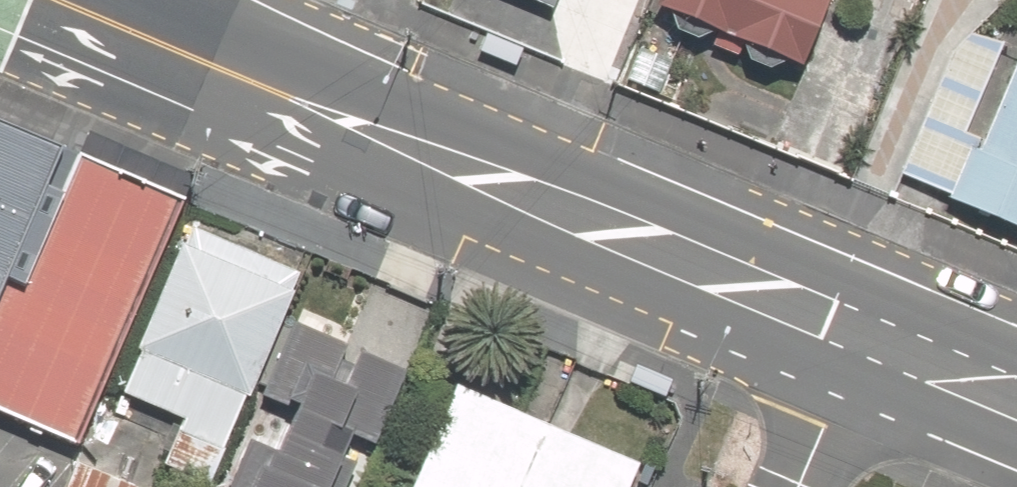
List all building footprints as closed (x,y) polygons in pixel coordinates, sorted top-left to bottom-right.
[(555,14),(561,0),(520,0),(555,14)] [(660,12),(677,20),(679,36),(699,45),(713,36),(718,39),(715,49),(737,59),(742,48),(748,50),(752,67),(772,76),(788,67),(805,74),(836,1),(834,0),(665,0),(660,12)] [(525,52),(488,36),(480,55),(517,70),(525,52)] [(903,177),(953,198),(973,151),(983,155),(987,143),(969,136),(1005,48),(973,36),(947,70),(903,177)] [(674,64),(642,51),(628,84),(660,97),(674,64)] [(987,143),(983,155),(973,151),(953,198),(951,204),(1016,232),(1016,69),(987,143)] [(0,114),(0,309),(71,145),(0,114)] [(71,145),(0,309),(0,410),(87,448),(195,198),(71,145)] [(308,279),(192,229),(119,397),(235,447),(308,279)] [(302,328),(236,486),(348,486),(397,367),(302,328)] [(455,386),(411,486),(646,486),(653,471),(455,386)] [(84,466),(74,486),(133,486),(84,466)]
